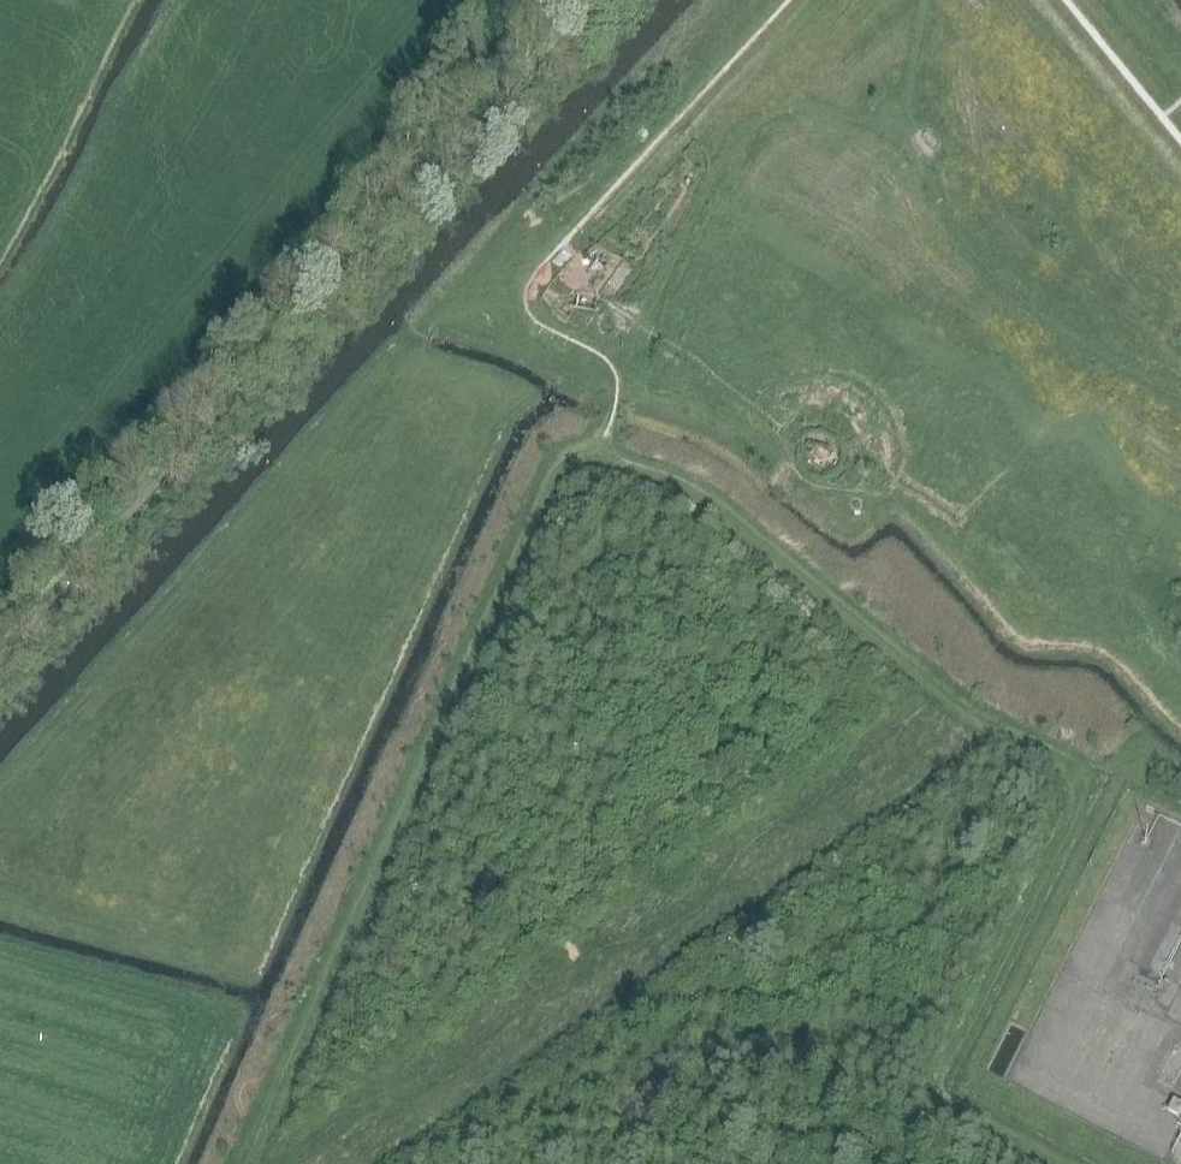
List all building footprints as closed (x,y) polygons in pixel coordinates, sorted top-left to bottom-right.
[(1173,1099),(1167,1110),(1178,1116),(1180,1110),(1180,1103),(1173,1099)]
